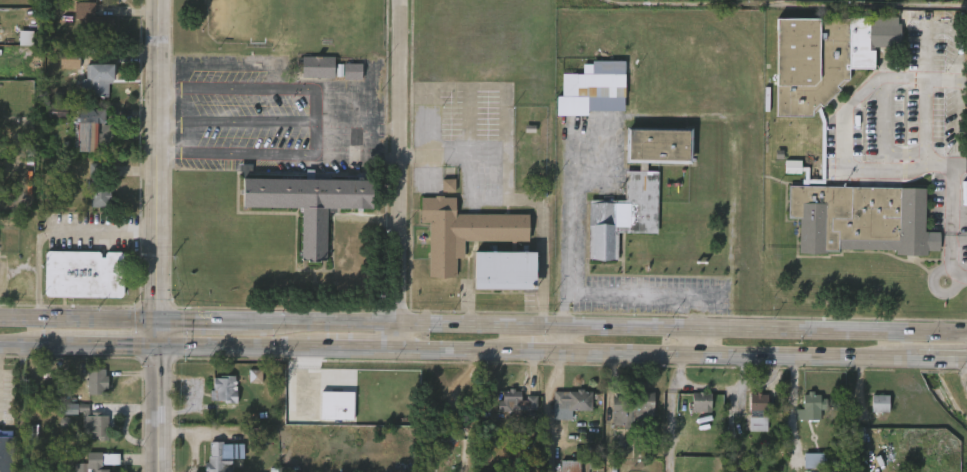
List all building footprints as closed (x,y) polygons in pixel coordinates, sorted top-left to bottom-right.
[(95,4),(94,16),(112,16),(112,23),(114,23),(114,38),(96,38),(96,40),(80,40),(80,17),(74,17),(75,1),(95,2),(95,4)] [(884,12),(884,17),(898,17),(898,24),(902,24),(902,47),(875,47),(874,69),(849,68),(849,80),(848,80),(839,89),(840,89),(823,107),(822,106),(820,108),(825,121),(825,187),(926,189),(926,232),(940,232),(940,252),(927,251),(927,255),(896,255),(896,251),(840,250),(840,253),(828,253),(828,255),(799,254),(799,219),(789,219),(789,186),(802,186),(802,180),(805,180),(805,171),(801,171),(801,174),(785,174),(785,161),(801,161),(801,167),(809,168),(808,180),(821,180),(822,122),(817,110),(813,114),(813,117),(776,116),(777,19),(850,20),(850,17),(869,17),(869,12),(884,12)] [(34,45),(34,31),(19,31),(19,45),(34,45)] [(79,61),(78,68),(59,67),(59,49),(79,50),(79,61)] [(334,57),(334,65),(336,65),(336,63),(361,63),(361,79),(343,79),(343,77),(335,76),(334,76),(334,77),(301,77),(301,63),(298,63),(298,58),(302,58),(302,56),(334,57)] [(107,85),(107,97),(94,96),(94,92),(81,92),(81,78),(85,78),(85,65),(88,65),(88,64),(112,64),(112,84),(107,84),(107,85)] [(577,74),(625,75),(625,98),(562,97),(562,74),(577,74)] [(73,103),(73,114),(66,113),(66,121),(43,120),(44,102),(73,103)] [(103,120),(103,125),(110,125),(110,131),(112,131),(112,146),(97,146),(97,153),(72,153),(72,119),(77,119),(77,109),(104,109),(103,120)] [(692,129),(691,164),(647,163),(647,171),(658,172),(657,234),(627,233),(627,227),(618,227),(618,260),(588,259),(590,200),(618,200),(618,209),(624,209),(625,171),(639,171),(640,163),(625,163),(626,127),(692,129)] [(108,176),(109,208),(90,207),(90,178),(88,178),(88,164),(109,164),(108,176)] [(251,172),(247,172),(247,179),(306,179),(306,170),(313,170),(313,180),(370,181),(370,209),(326,209),(326,263),(305,262),(300,262),(301,208),(240,208),(241,179),(243,179),(243,172),(239,171),(239,165),(251,165),(251,172)] [(455,192),(455,179),(442,179),(442,192),(455,192)] [(442,196),(442,198),(455,198),(455,215),(528,215),(528,241),(515,241),(515,254),(535,254),(535,291),(473,291),(473,253),(510,254),(510,241),(463,241),(463,258),(456,258),(456,277),(429,277),(429,223),(420,223),(420,198),(434,198),(434,196),(442,196)] [(123,257),(122,294),(118,299),(47,298),(43,294),(43,255),(46,252),(96,253),(99,254),(99,258),(103,258),(104,255),(106,253),(119,253),(123,257)] [(106,376),(109,376),(109,388),(105,388),(105,394),(88,394),(89,369),(106,369),(106,376)] [(262,370),(249,369),(249,383),(262,383),(262,370)] [(235,374),(236,403),(224,403),(224,400),(209,399),(210,389),(213,390),(213,377),(223,377),(223,374),(235,374)] [(515,388),(515,389),(520,389),(520,400),(526,400),(526,395),(541,395),(541,404),(537,404),(537,409),(511,408),(511,412),(498,412),(498,399),(502,399),(502,390),(509,390),(509,388),(515,388)] [(583,389),(583,391),(591,391),(591,410),(562,409),(562,419),(553,419),(553,391),(577,391),(577,389),(583,389)] [(354,391),(353,419),(320,418),(320,390),(354,391)] [(648,415),(648,425),(639,425),(639,428),(624,428),(624,424),(612,424),(613,397),(629,397),(629,392),(654,393),(653,415),(648,415)] [(764,392),(764,394),(769,394),(769,412),(767,412),(767,416),(769,416),(769,431),(751,431),(751,394),(759,394),(759,392),(764,392)] [(707,394),(713,394),(712,412),(694,411),(695,393),(707,394)] [(814,393),(821,394),(821,399),(827,399),(827,409),(820,409),(820,419),(796,419),(796,409),(803,409),(803,394),(814,393)] [(889,412),(889,395),(872,395),(872,412),(889,412)] [(87,415),(91,415),(91,411),(100,412),(100,414),(107,414),(107,440),(98,439),(99,436),(83,436),(83,426),(82,426),(83,411),(76,411),(76,403),(87,403),(87,415)] [(63,415),(89,415),(88,404),(63,405),(63,415)] [(231,457),(231,471),(203,471),(204,461),(207,461),(207,455),(209,455),(209,441),(222,441),(222,443),(228,443),(228,425),(241,425),(242,458),(231,457)] [(847,441),(864,441),(864,428),(847,427),(847,441)] [(11,429),(11,471),(0,471),(0,428),(11,429)] [(107,469),(107,471),(74,471),(74,462),(87,462),(87,452),(100,452),(100,464),(99,469),(107,469)] [(823,453),(804,454),(804,468),(823,468),(823,453)] [(580,460),(580,471),(561,471),(561,460),(580,460)]
